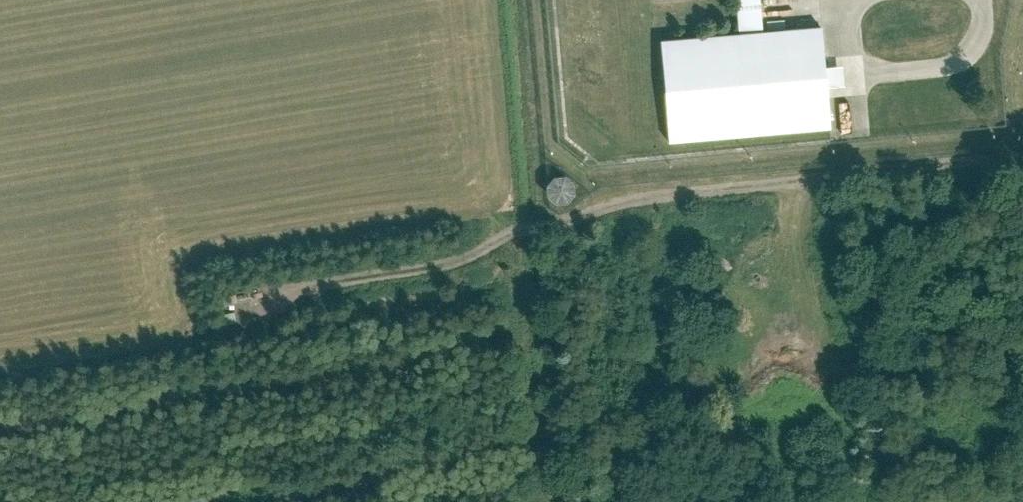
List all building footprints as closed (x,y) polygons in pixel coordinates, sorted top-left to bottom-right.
[(738,35),(762,32),(759,0),(734,0),(738,35)] [(656,42),(667,142),(830,128),(821,27),(762,32),(738,35),(656,42)]
